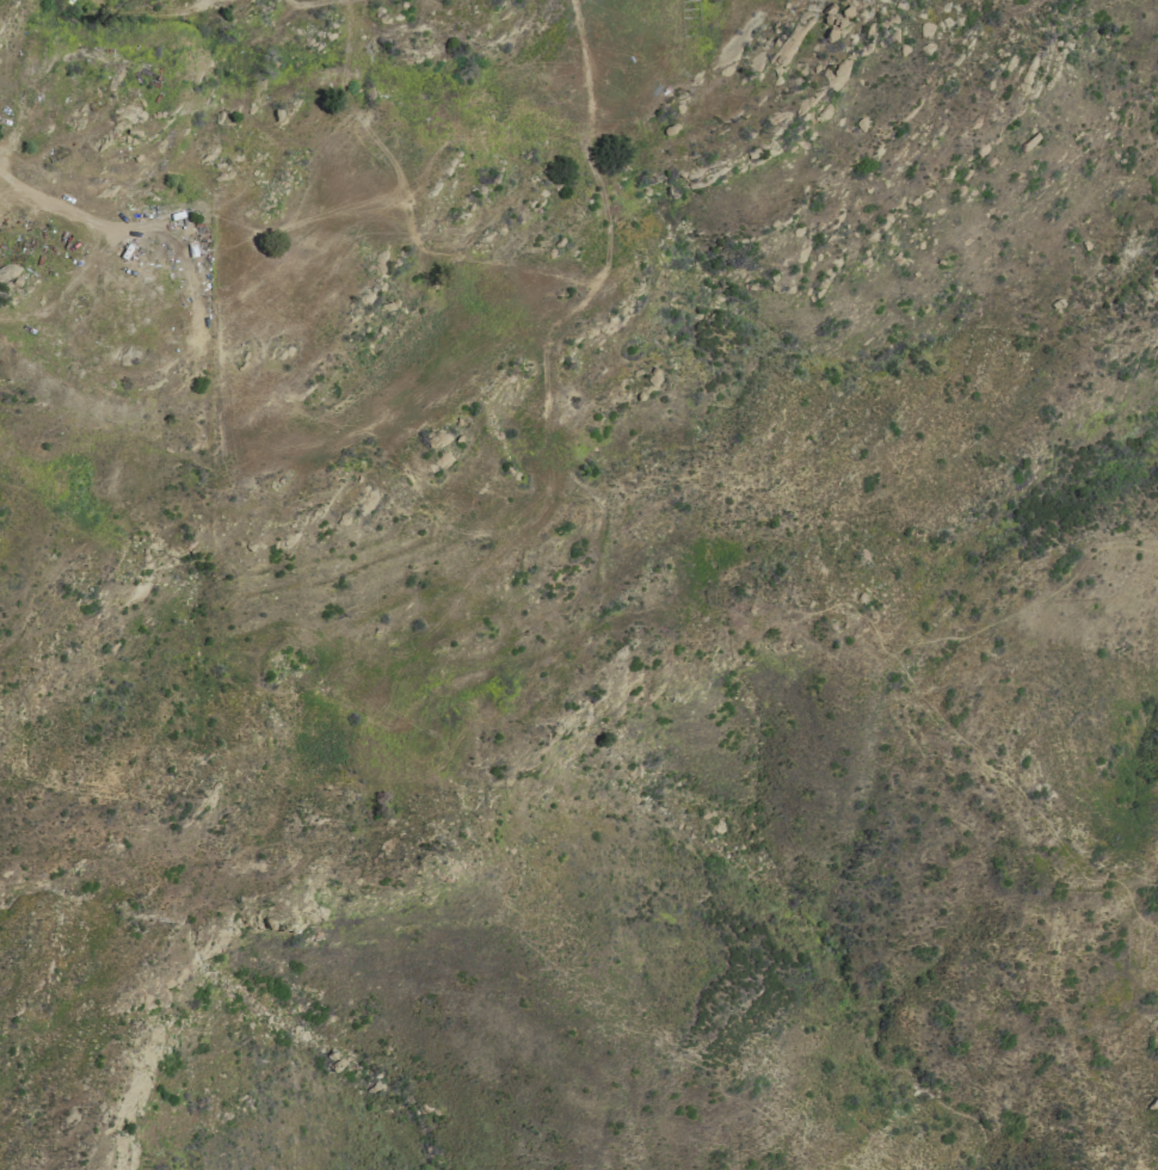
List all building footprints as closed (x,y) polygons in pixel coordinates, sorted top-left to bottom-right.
[(428,447),(440,450),(444,434),(432,431),(428,447)]
